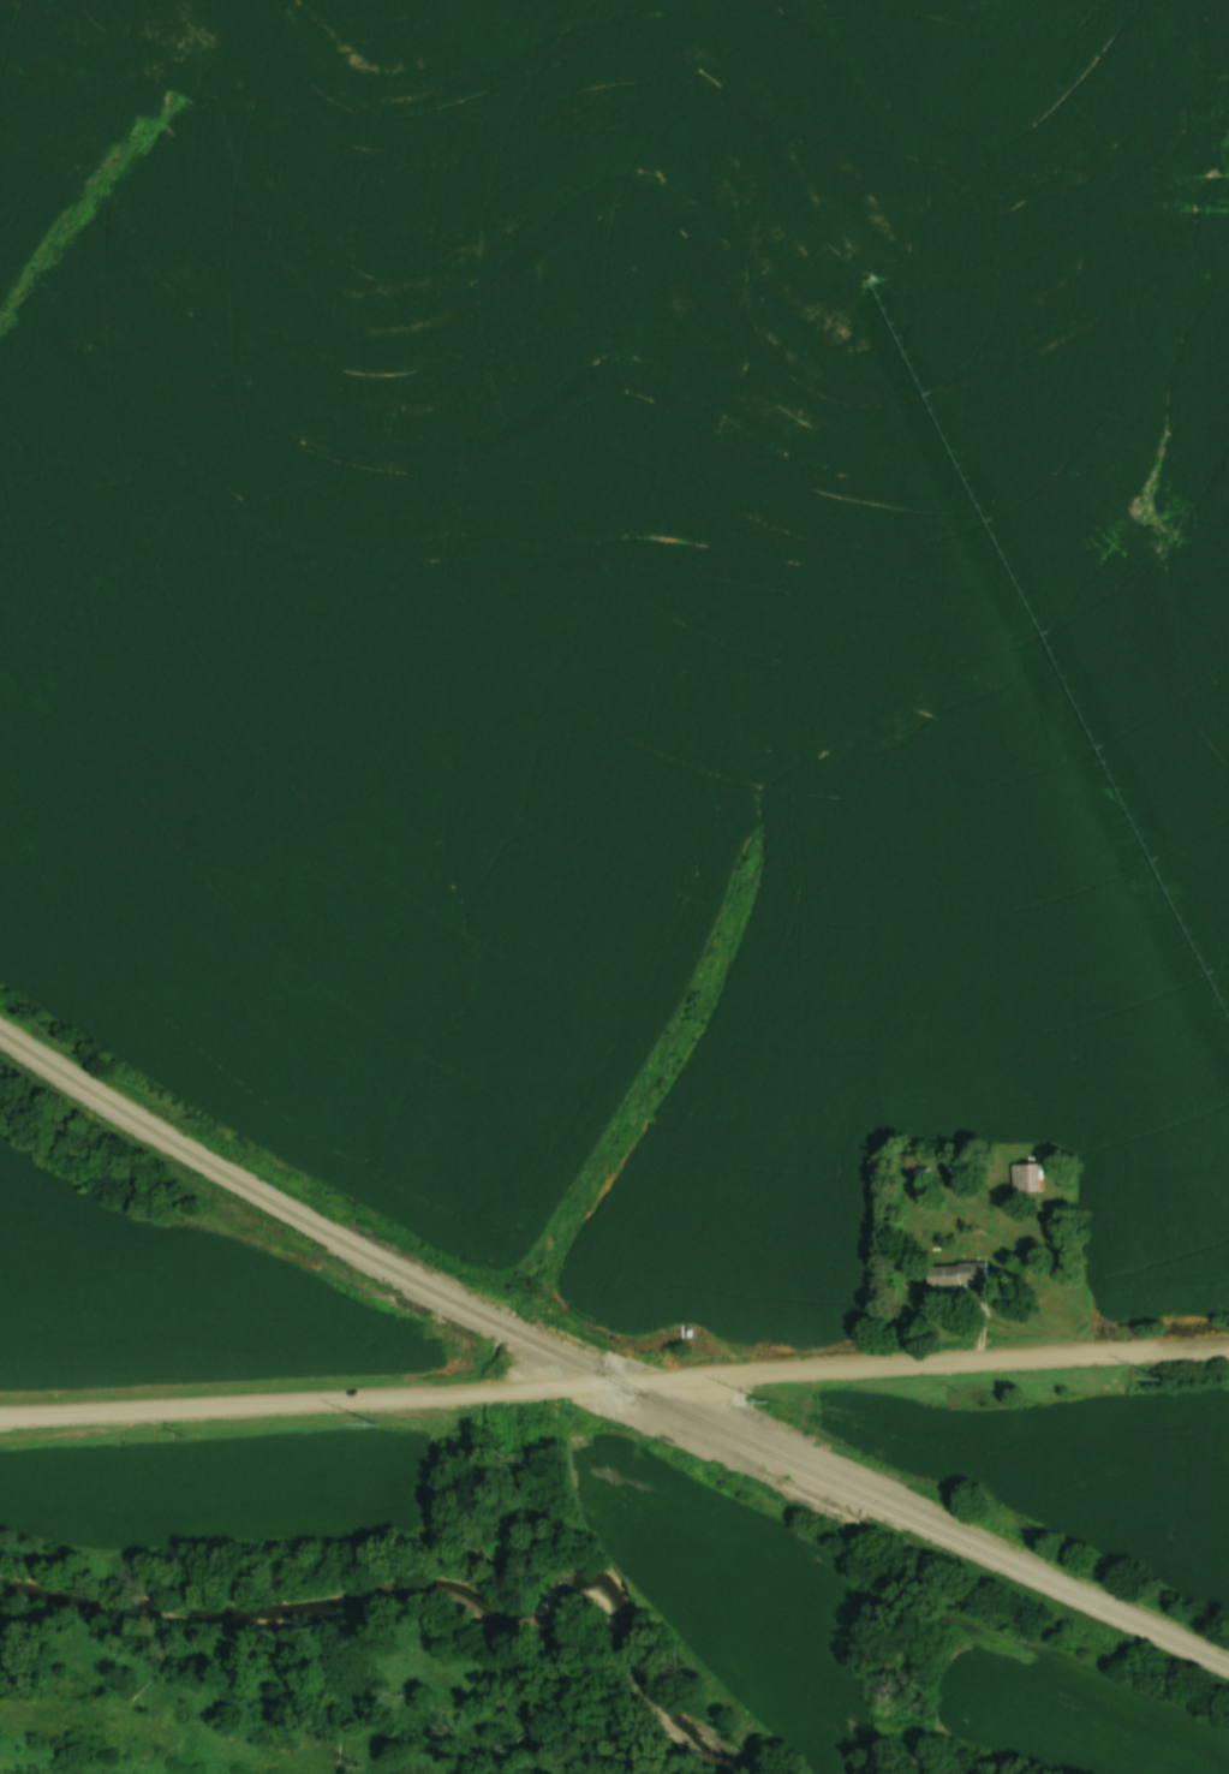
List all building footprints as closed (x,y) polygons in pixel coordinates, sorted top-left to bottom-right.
[(1015,1192),(1048,1192),(1048,1163),(1015,1163),(1015,1192)] [(936,1284),(993,1284),(993,1263),(936,1263),(936,1284)]
